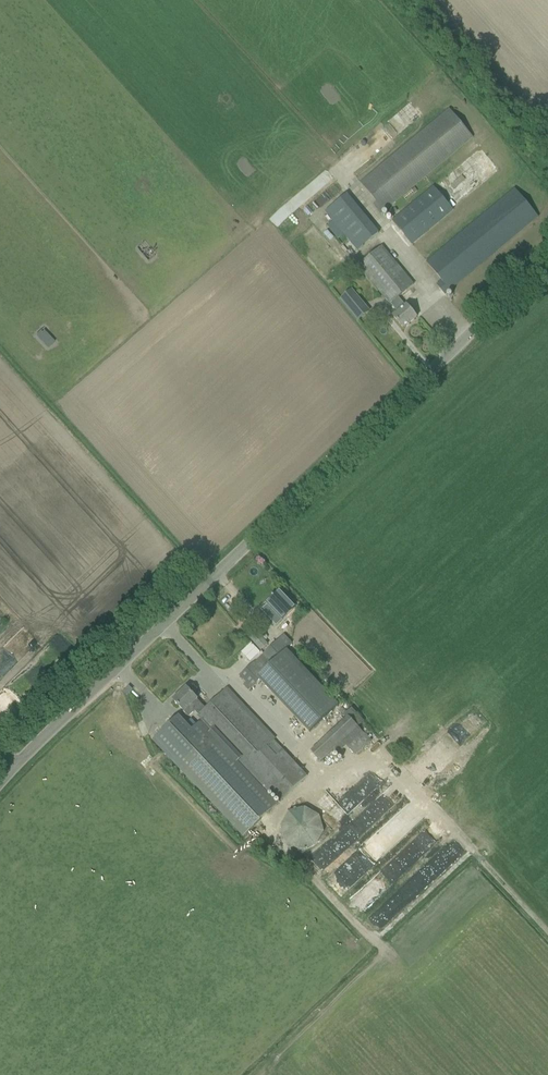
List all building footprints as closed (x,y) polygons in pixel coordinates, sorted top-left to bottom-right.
[(360,183),(377,203),(373,206),(381,215),(473,138),(449,109),(360,183)] [(433,186),(392,221),(411,244),(453,209),(433,186)] [(436,285),(444,295),(538,217),(514,189),(426,262),(441,281),(436,285)] [(325,213),(357,251),(379,233),(347,194),(325,213)] [(397,313),(393,316),(403,329),(417,317),(406,305),(405,306),(398,298),(413,285),(381,247),(358,266),(397,313)] [(340,299),(358,321),(370,311),(352,290),(340,299)] [(275,615),(281,621),(295,608),(279,591),(266,603),(277,613),(275,615)] [(264,655),(272,663),(286,650),(292,643),(284,635),(264,655)] [(192,730),(190,728),(179,716),(153,740),(242,836),(307,777),(273,741),(275,739),(228,688),(206,709),(186,688),(173,700),(189,717),(194,712),(202,720),(192,730)] [(346,718),(310,751),(321,762),(332,752),(335,750),(338,753),(346,746),(350,750),(365,736),(358,728),(364,722),(351,708),(343,716),(346,718)] [(341,828),(391,787),(372,764),(330,799),(329,798),(321,805),(341,828)] [(285,843),(299,851),(315,846),(323,832),(319,816),(304,808),(288,812),(280,827),(285,843)] [(399,903),(409,908),(422,885),(408,877),(399,893),(403,895),(399,903)]
